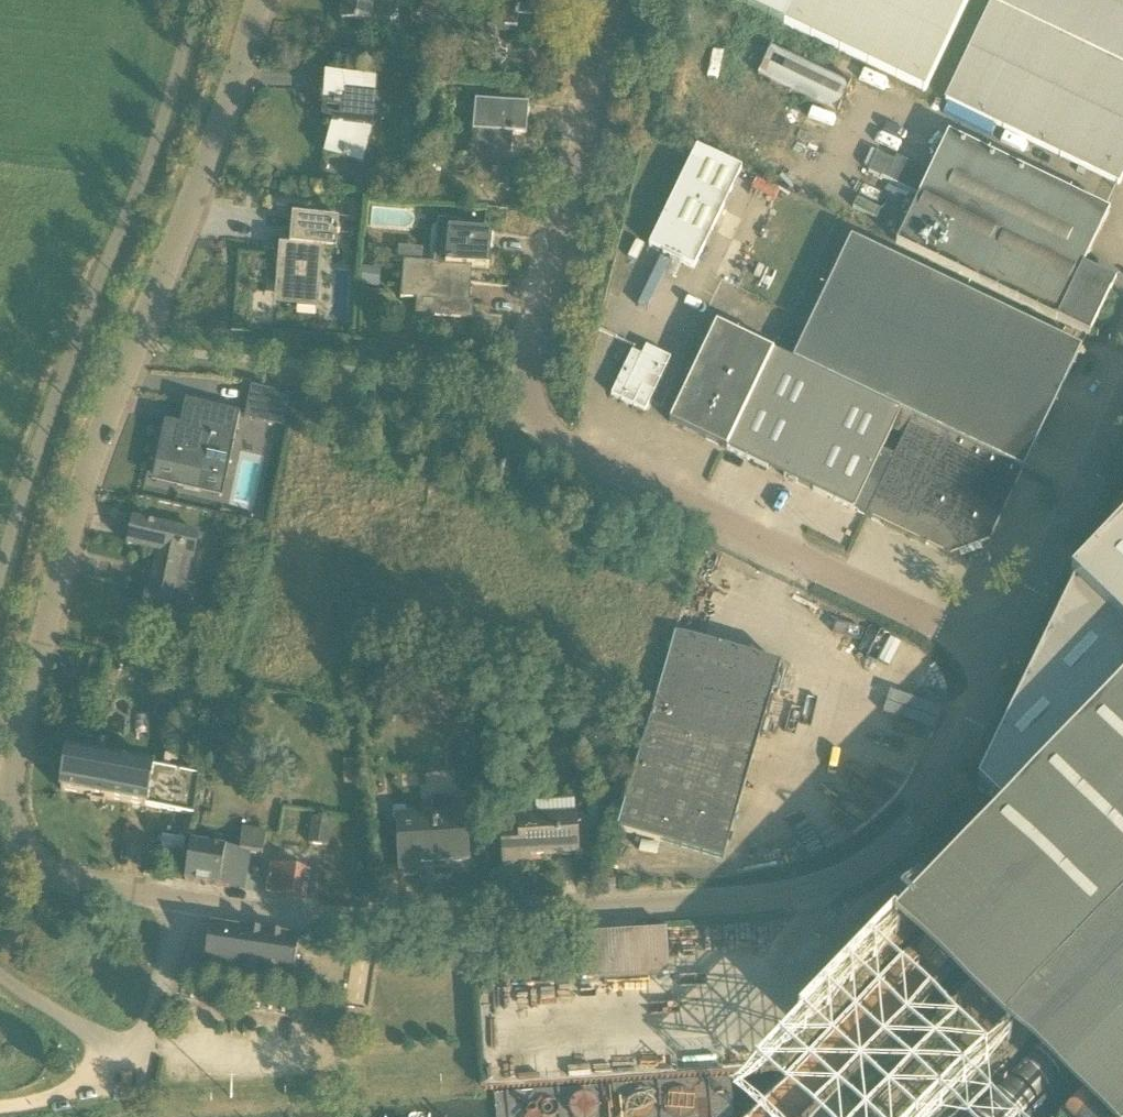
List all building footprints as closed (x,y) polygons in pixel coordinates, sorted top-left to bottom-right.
[(372,23),(392,25),(399,19),(399,6),(393,6),(394,0),(343,0),(341,21),(372,24),(372,23)] [(540,16),(559,17),(561,0),(485,0),(485,1),(499,2),(497,29),(516,30),(515,45),(537,47),(540,16)] [(783,24),(926,92),(970,0),(734,0),(783,24)] [(945,102),(1120,186),(1122,179),(1122,0),(994,0),(945,102)] [(758,76),(837,114),(852,83),(773,45),(758,76)] [(335,119),(325,154),(362,164),(371,128),(373,110),(375,80),(327,76),(324,106),(344,108),(343,121),(335,119)] [(479,133),(474,185),(509,188),(513,136),(527,137),(529,105),(476,101),(473,132),(479,133)] [(896,244),(1056,321),(1090,337),(1090,336),(1089,335),(1110,293),(1115,282),(1104,276),(1084,266),(1109,212),(949,135),(930,173),(897,157),(895,162),(878,154),(869,172),(919,197),(896,244)] [(649,247),(694,269),(742,170),(697,148),(649,247)] [(336,250),(338,218),(293,215),(290,246),(292,246),(292,255),(283,254),(280,296),(319,299),(322,249),(336,250)] [(460,230),(460,221),(439,220),(435,265),(463,268),(489,270),(492,233),(460,230)] [(913,418),(1024,470),(1082,349),(851,238),(793,360),(838,381),(913,418)] [(424,259),(423,248),(400,249),(400,260),(424,259)] [(465,318),(466,305),(468,305),(471,282),(462,281),(463,268),(435,265),(403,262),(400,299),(436,302),(434,317),(467,320),(467,318),(465,318)] [(380,290),(381,270),(362,270),(361,290),(380,290)] [(727,450),(774,352),(716,324),(669,423),(727,450)] [(611,396),(613,396),(645,412),(671,359),(646,347),(642,357),(632,352),(611,396)] [(793,360),(793,361),(774,352),(727,450),(790,481),(838,381),(793,360)] [(895,456),(913,418),(838,381),(790,481),(854,511),(864,516),(866,517),(875,497),(895,456)] [(251,387),(245,418),(286,427),(293,396),(251,387)] [(206,459),(228,464),(239,413),(186,401),(180,426),(167,423),(167,427),(168,427),(160,464),(190,470),(191,461),(205,464),(206,459)] [(1024,470),(913,418),(895,456),(875,497),(866,517),(868,518),(914,540),(926,546),(926,545),(934,542),(942,545),(944,553),(944,554),(950,557),(950,556),(959,553),(960,553),(962,548),(974,544),(980,546),(989,543),(992,537),(989,529),(992,522),(1000,519),(1001,519),(1004,513),(1003,513),(1000,505),(1004,498),(1011,495),(1012,495),(1015,489),(1014,489),(1011,481),(1014,474),(1015,475),(1018,469),(1023,471),(1024,470)] [(143,610),(187,620),(191,598),(173,594),(181,556),(193,558),(198,534),(133,521),(128,544),(159,551),(151,589),(147,589),(143,610)] [(1122,691),(1122,536),(1080,581),(980,784),(1008,811),(1122,691)] [(781,666),(677,635),(676,635),(618,831),(723,862),(781,666)] [(103,659),(91,656),(87,674),(97,677),(99,672),(100,672),(103,659)] [(1008,811),(948,874),(1057,979),(1085,949),(1122,909),(1122,691),(1008,811)] [(70,741),(61,791),(194,815),(201,775),(91,756),(93,745),(88,740),(89,735),(73,732),(71,734),(67,737),(70,741)] [(419,864),(469,862),(466,796),(432,798),(432,820),(397,821),(400,875),(420,874),(419,864)] [(524,831),(502,832),(504,870),(531,868),(530,857),(578,854),(576,815),(524,818),(524,831)] [(310,844),(327,847),(331,820),(313,818),(310,844)] [(191,842),(185,881),(244,891),(250,853),(264,855),(266,832),(243,828),(240,850),(191,842)] [(305,900),(310,872),(307,871),(310,849),(288,845),(284,867),(272,865),(267,894),(305,900)] [(1085,949),(1122,985),(1122,909),(1085,949)] [(293,983),(300,939),(210,925),(204,969),(293,983)] [(579,936),(582,980),(670,975),(667,931),(579,936)]
